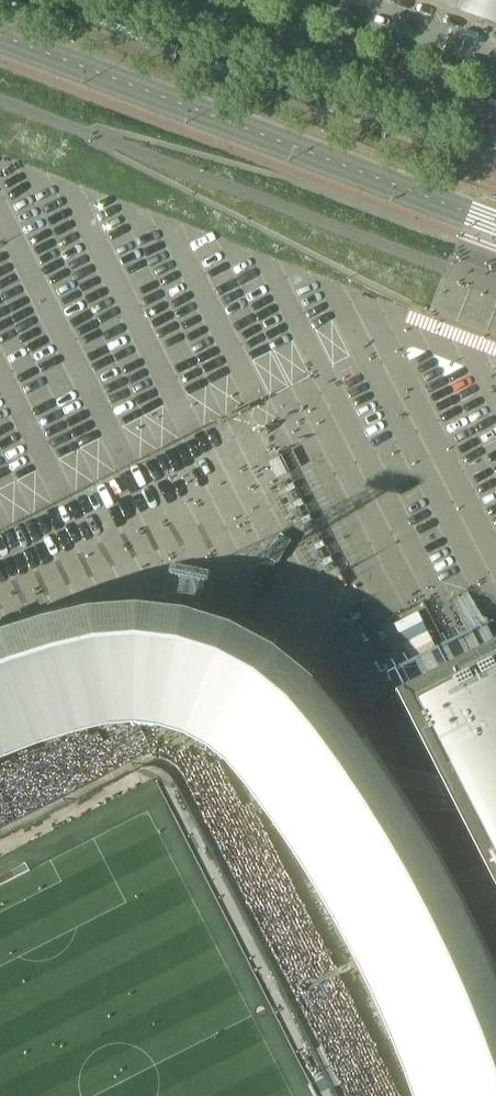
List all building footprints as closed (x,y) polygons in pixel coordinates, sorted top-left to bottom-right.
[(495,19),(495,0),(446,0),(495,19)] [(268,463),(276,480),(287,474),(279,458),(268,463)] [(295,490),(292,484),(284,488),(287,494),(295,490)] [(303,506),(301,500),(292,504),(295,510),(303,506)] [(312,521),(309,516),(300,520),(303,526),(312,521)] [(325,547),(322,541),(313,546),(316,552),(325,547)] [(333,563),(330,557),(321,562),(324,567),(333,563)] [(446,862),(399,783),(353,722),(314,676),(279,650),(246,632),(198,617),(148,611),(96,615),(57,623),(9,639),(0,642),(0,843),(150,765),(162,764),(175,768),(183,777),(342,1095),(495,1095),(495,961),(446,862)] [(361,618),(358,613),(350,617),(353,623),(361,618)] [(361,628),(339,639),(372,704),(415,682),(403,658),(381,669),(361,628)] [(494,645),(394,696),(495,896),(495,649),(494,645)]
